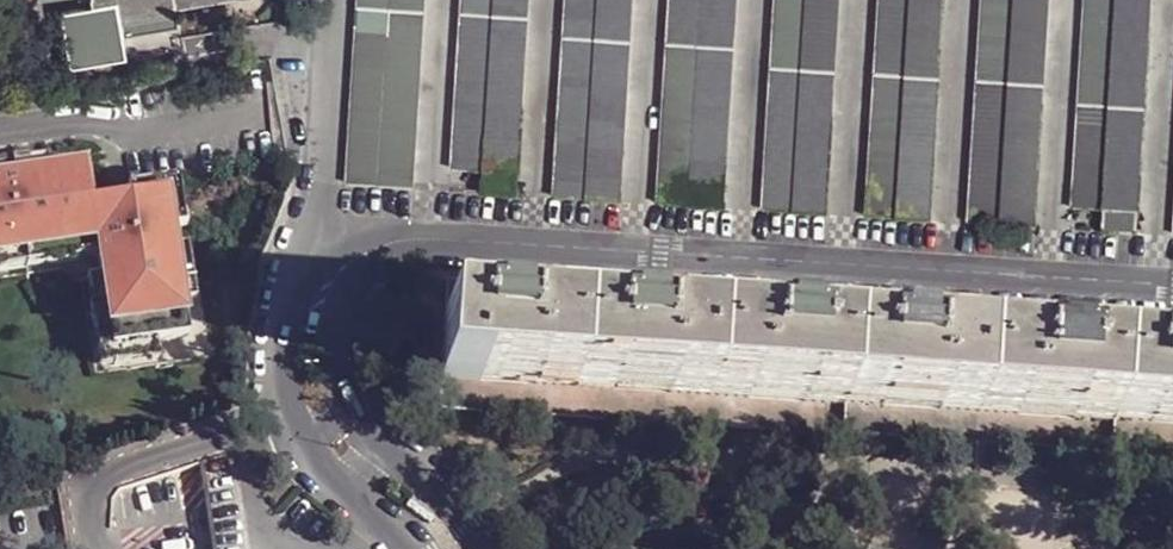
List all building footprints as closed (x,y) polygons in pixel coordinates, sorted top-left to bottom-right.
[(93,7),(119,3),(122,25),(126,25),(127,32),(179,23),(179,16),(183,15),(181,11),(246,0),(92,0),(93,7)] [(349,180),(384,181),(392,0),(358,0),(349,180)] [(384,181),(413,184),(423,0),(392,0),(384,181)] [(451,165),(486,168),(495,0),(461,0),(451,165)] [(527,0),(495,0),(486,168),(517,170),(527,0)] [(591,195),(602,0),(567,0),(557,194),(591,195)] [(591,195),(624,197),(633,0),(602,0),(591,195)] [(695,202),(705,0),(671,0),(661,200),(695,202)] [(695,202),(726,204),(737,0),(705,0),(695,202)] [(797,209),(809,0),(776,0),(764,207),(797,209)] [(839,0),(809,0),(797,209),(827,211),(839,0)] [(899,218),(910,0),(879,0),(868,215),(899,218)] [(899,218),(928,220),(941,0),(910,0),(899,218)] [(1002,224),(1013,0),(981,0),(969,223),(1002,224)] [(1002,224),(1033,227),(1045,0),(1013,0),(1002,224)] [(1107,211),(1117,0),(1085,0),(1073,211),(1107,211)] [(1107,211),(1138,214),(1149,0),(1117,0),(1107,211)] [(276,33),(274,27),(269,24),(263,25),(258,30),(257,36),(262,41),(268,43),(273,40),(276,33)] [(0,180),(0,259),(104,244),(120,349),(198,338),(174,194),(100,205),(94,166),(0,180)] [(517,170),(486,168),(485,188),(516,190),(517,170)] [(1138,214),(1107,211),(1105,233),(1136,234),(1138,214)] [(475,300),(474,312),(495,313),(517,315),(518,303),(475,300)] [(539,304),(518,303),(517,315),(538,316),(539,304)] [(443,310),(438,377),(839,405),(844,337),(811,335),(791,333),(768,332),(746,330),(670,325),(650,324),(630,322),(608,321),(538,316),(517,315),(495,313),(474,312),(443,310)] [(651,312),(650,324),(670,325),(671,313),(651,312)] [(792,321),(791,333),(811,335),(812,322),(792,321)] [(922,330),(921,342),(942,344),(942,331),(922,330)] [(1082,353),(1082,341),(1062,339),(1061,352),(1082,353)] [(1172,359),(1172,347),(1148,345),(1147,358),(1169,359),(1172,359)]
